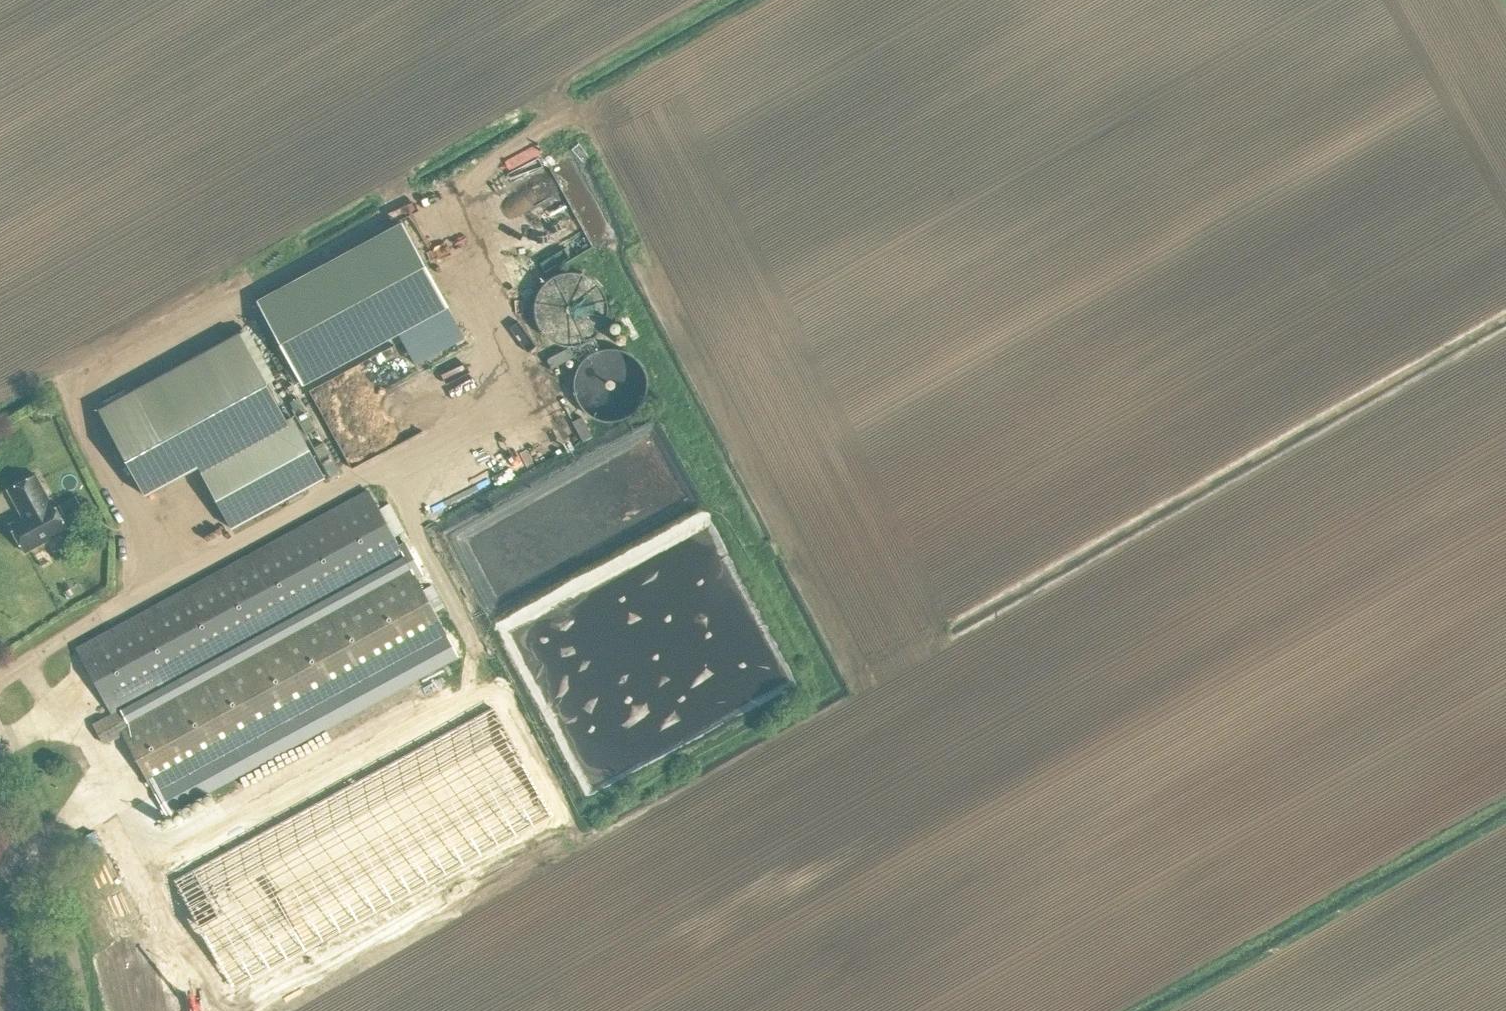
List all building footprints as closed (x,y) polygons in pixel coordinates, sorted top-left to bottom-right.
[(448,306),(403,222),(257,301),(302,385),(448,306)] [(534,302),(533,309),(534,316),(536,322),(539,329),(543,334),(548,339),(554,342),(561,345),(567,346),(574,346),(581,345),(587,342),(593,339),(598,334),(602,328),(606,322),(607,316),(608,309),(607,302),(606,295),(602,289),(598,284),(593,279),(587,275),(581,273),(574,272),(567,272),(561,273),(554,275),(548,279),(543,284),(539,289),(536,295),(534,302)] [(570,347),(548,358),(553,368),(574,357),(570,347)] [(574,378),(573,385),(574,392),(576,398),(579,404),(583,410),(588,414),(594,418),(600,421),(607,422),(614,422),(621,421),(627,418),(633,414),(638,410),(642,404),(645,398),(647,392),(648,385),(647,378),(645,371),(642,365),(638,360),(633,355),(627,352),(621,349),(614,348),(607,348),(600,349),(594,352),(588,355),(583,360),(579,365),(576,371),(574,378)] [(133,391),(97,411),(143,496),(179,477),(133,391)] [(572,422),(583,442),(592,436),(582,416),(572,422)] [(230,529),(324,478),(293,420),(199,471),(230,529)] [(48,502),(34,476),(6,491),(21,519),(8,526),(23,554),(66,531),(49,501),(48,502)] [(446,635),(411,569),(120,727),(113,714),(404,557),(367,491),(76,649),(112,715),(93,725),(103,745),(124,734),(155,792),(197,770),(446,635)] [(167,813),(457,656),(446,635),(197,770),(155,792),(167,813)] [(551,812),(528,770),(507,732),(493,706),(175,878),(233,984),(551,812)]
